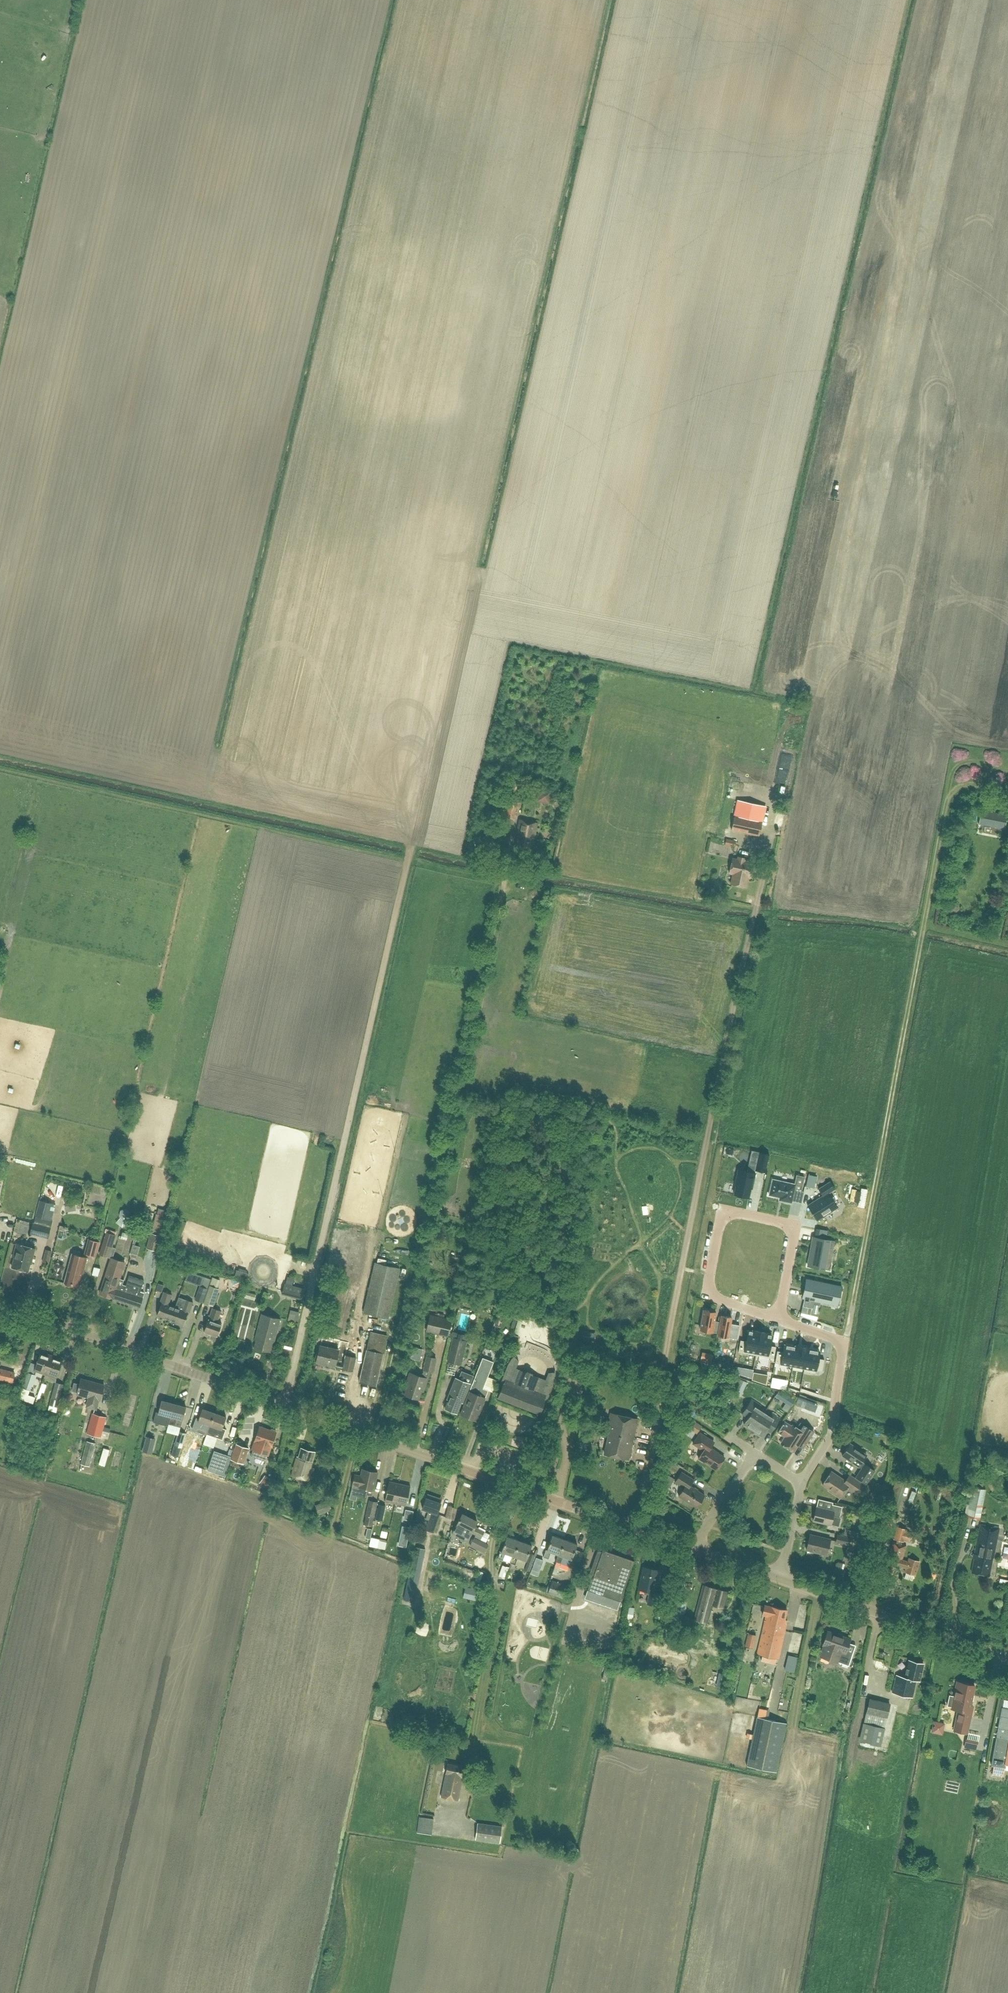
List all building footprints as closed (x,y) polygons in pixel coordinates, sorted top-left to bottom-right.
[(514,819),(518,794),(502,792),(497,815),(504,816),(504,817),(514,819)] [(734,815),(762,821),(765,806),(737,800),(733,815),(734,815)] [(981,810),(978,824),(981,824),(997,827),(1004,829),(1006,820),(1007,815),(1003,814),(996,813),(984,810),(981,810)] [(759,836),(762,821),(734,815),(731,830),(759,836)] [(533,839),(537,822),(519,818),(516,833),(519,834),(516,846),(530,849),(532,839),(533,839)] [(748,877),(751,862),(730,857),(727,873),(732,874),(730,883),(744,886),(746,877),(748,877)] [(765,1172),(769,1154),(759,1152),(755,1170),(765,1172)] [(755,1173),(737,1169),(734,1184),(736,1184),(734,1194),(748,1197),(750,1188),(752,1188),(755,1173)] [(772,1180),(769,1195),(779,1197),(779,1200),(791,1202),(794,1190),(800,1192),(803,1177),(796,1176),(794,1184),(772,1180)] [(822,1197),(807,1207),(816,1222),(837,1209),(827,1194),(834,1190),(829,1183),(817,1190),(822,1197)] [(861,1188),(857,1206),(863,1207),(867,1189),(861,1188)] [(48,1238),(50,1227),(51,1227),(52,1220),(56,1204),(39,1200),(34,1223),(33,1223),(30,1233),(48,1238)] [(130,1212),(126,1208),(120,1210),(119,1216),(123,1220),(129,1218),(130,1212)] [(161,1235),(159,1235),(163,1215),(156,1213),(151,1233),(150,1232),(146,1248),(157,1251),(161,1235)] [(104,1256),(106,1257),(109,1246),(111,1247),(115,1235),(107,1232),(96,1263),(102,1264),(104,1256)] [(829,1270),(830,1262),(825,1261),(828,1247),(833,1248),(834,1240),(813,1236),(811,1244),(810,1249),(807,1266),(829,1270)] [(88,1239),(84,1253),(95,1256),(99,1242),(88,1239)] [(28,1271),(30,1263),(31,1263),(35,1248),(16,1243),(13,1257),(14,1257),(12,1267),(28,1271)] [(42,1261),(48,1263),(51,1251),(45,1249),(42,1261)] [(86,1257),(72,1254),(65,1282),(79,1286),(86,1257)] [(112,1258),(100,1294),(139,1306),(144,1292),(140,1291),(144,1280),(129,1275),(126,1285),(122,1284),(122,1285),(123,1280),(119,1278),(124,1262),(112,1258)] [(363,1312),(388,1318),(399,1268),(375,1263),(363,1312)] [(219,1288),(217,1288),(220,1279),(212,1276),(209,1285),(203,1302),(213,1306),(219,1288)] [(842,1287),(806,1279),(802,1297),(804,1298),(802,1306),(812,1308),(814,1300),(838,1305),(842,1287)] [(155,1290),(161,1292),(164,1285),(158,1283),(155,1290)] [(284,1283),(281,1294),(301,1299),(304,1288),(284,1283)] [(202,1302),(208,1288),(200,1285),(195,1299),(202,1302)] [(170,1319),(174,1306),(168,1304),(172,1294),(163,1291),(160,1302),(161,1302),(157,1315),(170,1319)] [(174,1306),(170,1319),(183,1324),(188,1312),(189,1312),(193,1302),(185,1299),(179,1297),(175,1307),(174,1306)] [(217,1322),(221,1311),(212,1307),(204,1331),(217,1336),(222,1323),(217,1322)] [(288,1320),(298,1322),(300,1315),(297,1315),(298,1312),(291,1309),(288,1320)] [(718,1333),(720,1321),(714,1320),(716,1311),(703,1309),(700,1329),(718,1333)] [(256,1339),(254,1348),(270,1352),(272,1343),(273,1343),(280,1318),(261,1313),(255,1339),(256,1339)] [(430,1314),(426,1331),(447,1336),(452,1319),(430,1314)] [(731,1317),(721,1315),(720,1321),(718,1333),(717,1335),(727,1337),(731,1317)] [(740,1340),(738,1351),(756,1355),(760,1331),(753,1330),(753,1331),(748,1330),(746,1341),(740,1340)] [(370,1331),(366,1349),(383,1353),(387,1335),(370,1331)] [(767,1334),(767,1333),(760,1331),(756,1355),(773,1358),(775,1346),(769,1345),(771,1335),(767,1334)] [(447,1361),(461,1364),(466,1340),(452,1337),(447,1361)] [(482,1356),(490,1359),(495,1347),(487,1344),(482,1356)] [(777,1350),(775,1362),(792,1365),(796,1345),(795,1347),(784,1344),(783,1351),(777,1350)] [(338,1350),(320,1345),(316,1362),(334,1366),(335,1366),(343,1368),(352,1370),(355,1358),(346,1355),(345,1358),(337,1356),(338,1350)] [(796,1345),(792,1365),(804,1368),(808,1348),(796,1345)] [(808,1348),(804,1368),(822,1371),(824,1359),(818,1358),(819,1351),(808,1349),(808,1348)] [(383,1353),(366,1349),(359,1381),(375,1385),(383,1353)] [(45,1373),(51,1356),(40,1352),(34,1369),(45,1373)] [(508,1362),(507,1365),(500,1382),(503,1384),(498,1396),(497,1397),(539,1413),(539,1412),(544,1399),(547,1400),(554,1383),(555,1379),(555,1375),(555,1372),(555,1370),(554,1370),(554,1372),(548,1372),(545,1380),(538,1377),(538,1376),(537,1377),(531,1375),(531,1373),(527,1371),(526,1373),(520,1370),(520,1369),(519,1369),(519,1370),(515,1368),(518,1361),(514,1356),(516,1355),(515,1354),(513,1356),(510,1359),(508,1362)] [(51,1356),(45,1373),(56,1377),(62,1360),(51,1356)] [(423,1392),(428,1378),(427,1378),(430,1371),(432,1372),(435,1358),(427,1356),(423,1372),(417,1375),(409,1372),(405,1386),(407,1386),(404,1394),(419,1399),(421,1391),(423,1392)] [(482,1357),(460,1414),(476,1420),(488,1390),(483,1388),(493,1362),(482,1357)] [(16,1372),(0,1367),(0,1378),(13,1382),(16,1372)] [(22,1387),(30,1390),(36,1374),(34,1374),(35,1371),(33,1371),(34,1369),(28,1367),(27,1372),(22,1387)] [(56,1378),(45,1374),(43,1378),(55,1382),(48,1409),(56,1411),(63,1384),(55,1382),(56,1378)] [(489,1376),(485,1387),(494,1390),(498,1379),(489,1376)] [(86,1406),(96,1409),(98,1400),(100,1400),(104,1384),(81,1378),(77,1394),(88,1397),(86,1406)] [(462,1403),(470,1383),(455,1378),(450,1391),(447,1398),(448,1399),(445,1408),(457,1412),(461,1402),(462,1403)] [(444,1382),(442,1392),(447,1394),(450,1383),(444,1382)] [(28,1394),(29,1390),(24,1388),(20,1398),(33,1403),(35,1397),(28,1394)] [(779,1389),(774,1396),(790,1406),(795,1400),(779,1389)] [(169,1415),(172,1403),(160,1399),(157,1411),(155,1411),(152,1421),(167,1425),(167,1423),(169,1415)] [(752,1430),(764,1412),(758,1408),(760,1405),(751,1399),(742,1414),(747,1417),(743,1424),(752,1430)] [(172,1403),(169,1415),(167,1423),(179,1426),(181,1419),(185,1406),(172,1403)] [(202,1422),(209,1425),(213,1412),(201,1408),(197,1420),(195,1420),(193,1428),(199,1430),(202,1422)] [(209,1425),(206,1434),(222,1439),(226,1429),(222,1427),(225,1416),(213,1412),(209,1425)] [(605,1433),(608,1434),(603,1454),(628,1459),(638,1419),(610,1412),(605,1433)] [(764,1412),(752,1430),(761,1435),(765,1429),(770,1432),(780,1418),(772,1412),(769,1416),(764,1412)] [(101,1437),(103,1428),(106,1417),(92,1413),(86,1433),(101,1437)] [(796,1414),(792,1417),(797,1424),(801,1421),(796,1414)] [(735,1416),(730,1427),(737,1430),(742,1419),(735,1416)] [(687,1419),(684,1424),(699,1433),(702,1428),(687,1419)] [(806,1443),(813,1431),(799,1423),(796,1428),(792,1425),(791,1426),(785,1422),(778,1432),(785,1436),(781,1443),(793,1451),(801,1439),(806,1443)] [(270,1447),(276,1432),(275,1432),(274,1430),(272,1429),(270,1430),(259,1426),(254,1441),(254,1442),(252,1449),(267,1455),(270,1447)] [(171,1455),(178,1457),(186,1433),(178,1430),(174,1445),(171,1455)] [(724,1457),(710,1447),(714,1441),(700,1432),(693,1443),(703,1450),(698,1458),(716,1469),(724,1457)] [(147,1434),(144,1449),(152,1451),(155,1436),(147,1434)] [(89,1466),(95,1443),(87,1441),(81,1464),(89,1466)] [(219,1442),(215,1460),(223,1461),(226,1443),(219,1442)] [(842,1455),(861,1468),(856,1476),(866,1483),(874,1470),(862,1461),(866,1454),(850,1443),(842,1455)] [(243,1463),(248,1448),(236,1444),(231,1459),(243,1463)] [(298,1456),(297,1456),(291,1475),(308,1480),(311,1467),(310,1467),(315,1451),(301,1447),(298,1456)] [(187,1458),(190,1453),(184,1450),(181,1455),(187,1458)] [(263,1460),(264,1461),(266,1456),(255,1452),(249,1469),(259,1472),(263,1460)] [(679,1466),(672,1462),(668,1467),(675,1472),(679,1466)] [(377,1472),(362,1469),(360,1475),(355,1474),(352,1485),(358,1486),(368,1488),(367,1494),(372,1495),(373,1489),(374,1490),(377,1472)] [(681,1471),(675,1481),(683,1487),(678,1495),(696,1507),(704,1495),(690,1485),(693,1479),(681,1471)] [(849,1474),(845,1480),(831,1471),(822,1484),(829,1489),(828,1490),(840,1498),(847,1487),(858,1495),(865,1485),(849,1474)] [(395,1503),(399,1483),(389,1481),(384,1500),(395,1503)] [(399,1483),(395,1503),(406,1505),(407,1505),(406,1514),(409,1515),(412,1498),(408,1497),(410,1486),(399,1483)] [(883,1487),(877,1483),(874,1488),(880,1492),(883,1487)] [(967,1516),(979,1518),(985,1488),(973,1486),(967,1516)] [(879,1495),(874,1490),(870,1494),(874,1499),(879,1495)] [(440,1503),(426,1498),(422,1508),(428,1510),(426,1517),(429,1518),(425,1529),(433,1532),(439,1514),(437,1513),(440,1503)] [(319,1514),(332,1509),(328,1499),(315,1505),(319,1514)] [(369,1500),(365,1516),(363,1524),(368,1525),(365,1537),(370,1538),(372,1526),(372,1522),(373,1518),(374,1518),(377,1501),(369,1500)] [(375,1519),(382,1520),(385,1505),(379,1504),(375,1519)] [(813,1520),(830,1524),(838,1526),(841,1517),(839,1516),(842,1506),(832,1504),(831,1510),(816,1506),(813,1520)] [(855,1507),(853,1514),(851,1524),(856,1525),(860,1508),(855,1507)] [(476,1534),(474,1537),(472,1541),(482,1547),(483,1546),(478,1543),(484,1531),(474,1526),(477,1521),(462,1513),(452,1533),(467,1541),(472,1532),(476,1534)] [(973,1558),(974,1558),(971,1571),(989,1575),(992,1558),(993,1558),(999,1528),(980,1524),(973,1558)] [(907,1543),(911,1530),(896,1526),(893,1538),(907,1543)] [(845,1528),(843,1534),(857,1537),(858,1531),(845,1528)] [(551,1551),(558,1554),(559,1554),(564,1539),(552,1534),(546,1550),(546,1549),(543,1556),(548,1558),(551,1551)] [(826,1554),(830,1539),(809,1534),(806,1549),(826,1554)] [(855,1539),(849,1537),(850,1537),(837,1534),(835,1542),(848,1545),(848,1544),(853,1546),(855,1539)] [(505,1553),(512,1555),(513,1556),(519,1540),(506,1536),(501,1551),(500,1551),(497,1558),(502,1559),(505,1553)] [(371,1537),(369,1545),(385,1549),(387,1541),(371,1537)] [(558,1568),(560,1563),(563,1556),(571,1559),(577,1543),(564,1539),(559,1554),(558,1554),(555,1561),(556,1561),(554,1566),(553,1570),(557,1571),(558,1568)] [(531,1544),(519,1540),(513,1556),(512,1555),(510,1562),(515,1564),(517,1557),(526,1560),(531,1544)] [(898,1571),(900,1566),(905,1568),(904,1571),(915,1575),(919,1561),(908,1558),(907,1561),(902,1559),(906,1545),(892,1541),(885,1566),(887,1567),(886,1571),(894,1573),(895,1570),(898,1571)] [(587,1589),(620,1600),(634,1560),(602,1549),(592,1579),(591,1578),(587,1589)] [(524,1569),(529,1571),(534,1554),(530,1553),(524,1569)] [(540,1578),(545,1558),(538,1556),(532,1576),(540,1578)] [(643,1566),(638,1588),(649,1591),(647,1603),(661,1606),(663,1593),(654,1591),(659,1569),(643,1566)] [(504,1577),(507,1569),(502,1567),(499,1575),(504,1577)] [(466,1570),(463,1578),(472,1581),(475,1573),(466,1570)] [(565,1599),(569,1586),(552,1580),(547,1592),(565,1599)] [(466,1598),(476,1600),(478,1587),(468,1585),(466,1598)] [(712,1604),(724,1608),(728,1592),(703,1585),(694,1618),(707,1622),(712,1604)] [(670,1625),(680,1626),(683,1612),(684,1612),(687,1601),(676,1598),(670,1625)] [(766,1615),(757,1653),(778,1658),(786,1624),(783,1623),(787,1609),(771,1606),(764,1604),(762,1614),(766,1615)] [(745,1632),(756,1634),(760,1615),(750,1612),(745,1632)] [(822,1645),(823,1645),(819,1656),(837,1661),(848,1665),(852,1654),(845,1652),(850,1638),(827,1630),(822,1645)] [(755,1635),(747,1633),(744,1646),(752,1648),(755,1635)] [(923,1663),(908,1659),(904,1676),(896,1674),(892,1692),(912,1697),(916,1679),(919,1680),(923,1663)] [(602,1672),(603,1664),(590,1662),(589,1670),(602,1672)] [(974,1685),(956,1681),(953,1695),(949,1695),(947,1705),(951,1706),(951,1708),(959,1710),(958,1714),(957,1714),(953,1730),(967,1733),(972,1705),(970,1705),(974,1685)] [(887,1717),(890,1703),(869,1698),(865,1712),(887,1717)] [(993,1765),(1005,1767),(1005,1763),(1007,1764),(1007,1708),(1001,1707),(990,1765),(993,1765)] [(776,1771),(786,1723),(757,1716),(746,1765),(776,1771)] [(933,1720),(933,1728),(945,1728),(945,1719),(933,1720)] [(975,1749),(977,1741),(965,1739),(964,1747),(975,1749)] [(463,1776),(465,1766),(447,1762),(445,1773),(446,1773),(441,1796),(458,1800),(463,1776)] [(431,1834),(434,1818),(418,1816),(416,1832),(431,1834)] [(499,1842),(502,1826),(477,1823),(475,1839),(499,1842)]
